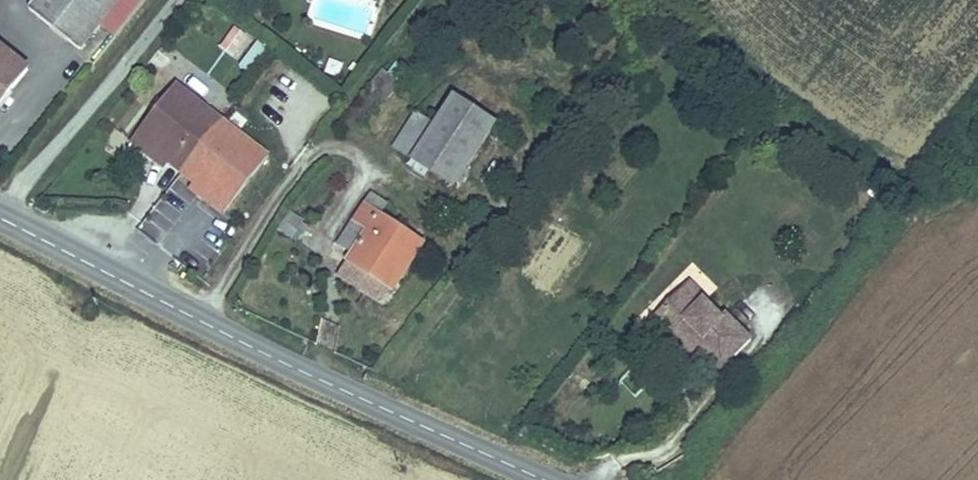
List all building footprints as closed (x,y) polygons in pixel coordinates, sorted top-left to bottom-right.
[(120,0),(37,0),(29,10),(80,50),(120,0)] [(230,25),(218,49),(235,58),(247,33),(230,25)] [(252,41),(240,68),(253,74),(266,48),(252,41)] [(0,47),(0,106),(28,70),(0,47)] [(171,160),(184,170),(221,122),(176,86),(138,134),(171,160)] [(454,95),(435,124),(411,159),(455,188),(497,124),(454,95)] [(393,148),(411,159),(435,124),(416,111),(393,148)] [(221,122),(184,170),(201,184),(229,206),(267,157),(221,122)] [(165,168),(171,160),(138,134),(131,142),(165,168)] [(223,213),(229,206),(201,184),(195,191),(223,213)] [(340,244),(354,254),(341,275),(385,304),(423,244),(377,214),(383,203),(371,195),(340,244)] [(299,240),(308,227),(291,216),(283,230),(299,240)] [(691,282),(683,291),(698,306),(704,300),(705,301),(707,298),(691,282)] [(722,319),(705,301),(704,300),(698,306),(683,291),(656,318),(678,340),(685,333),(699,348),(721,370),(751,340),(727,315),(722,319)] [(671,347),(678,340),(656,318),(649,325),(671,347)] [(692,354),(699,348),(685,333),(678,340),(692,354)]
